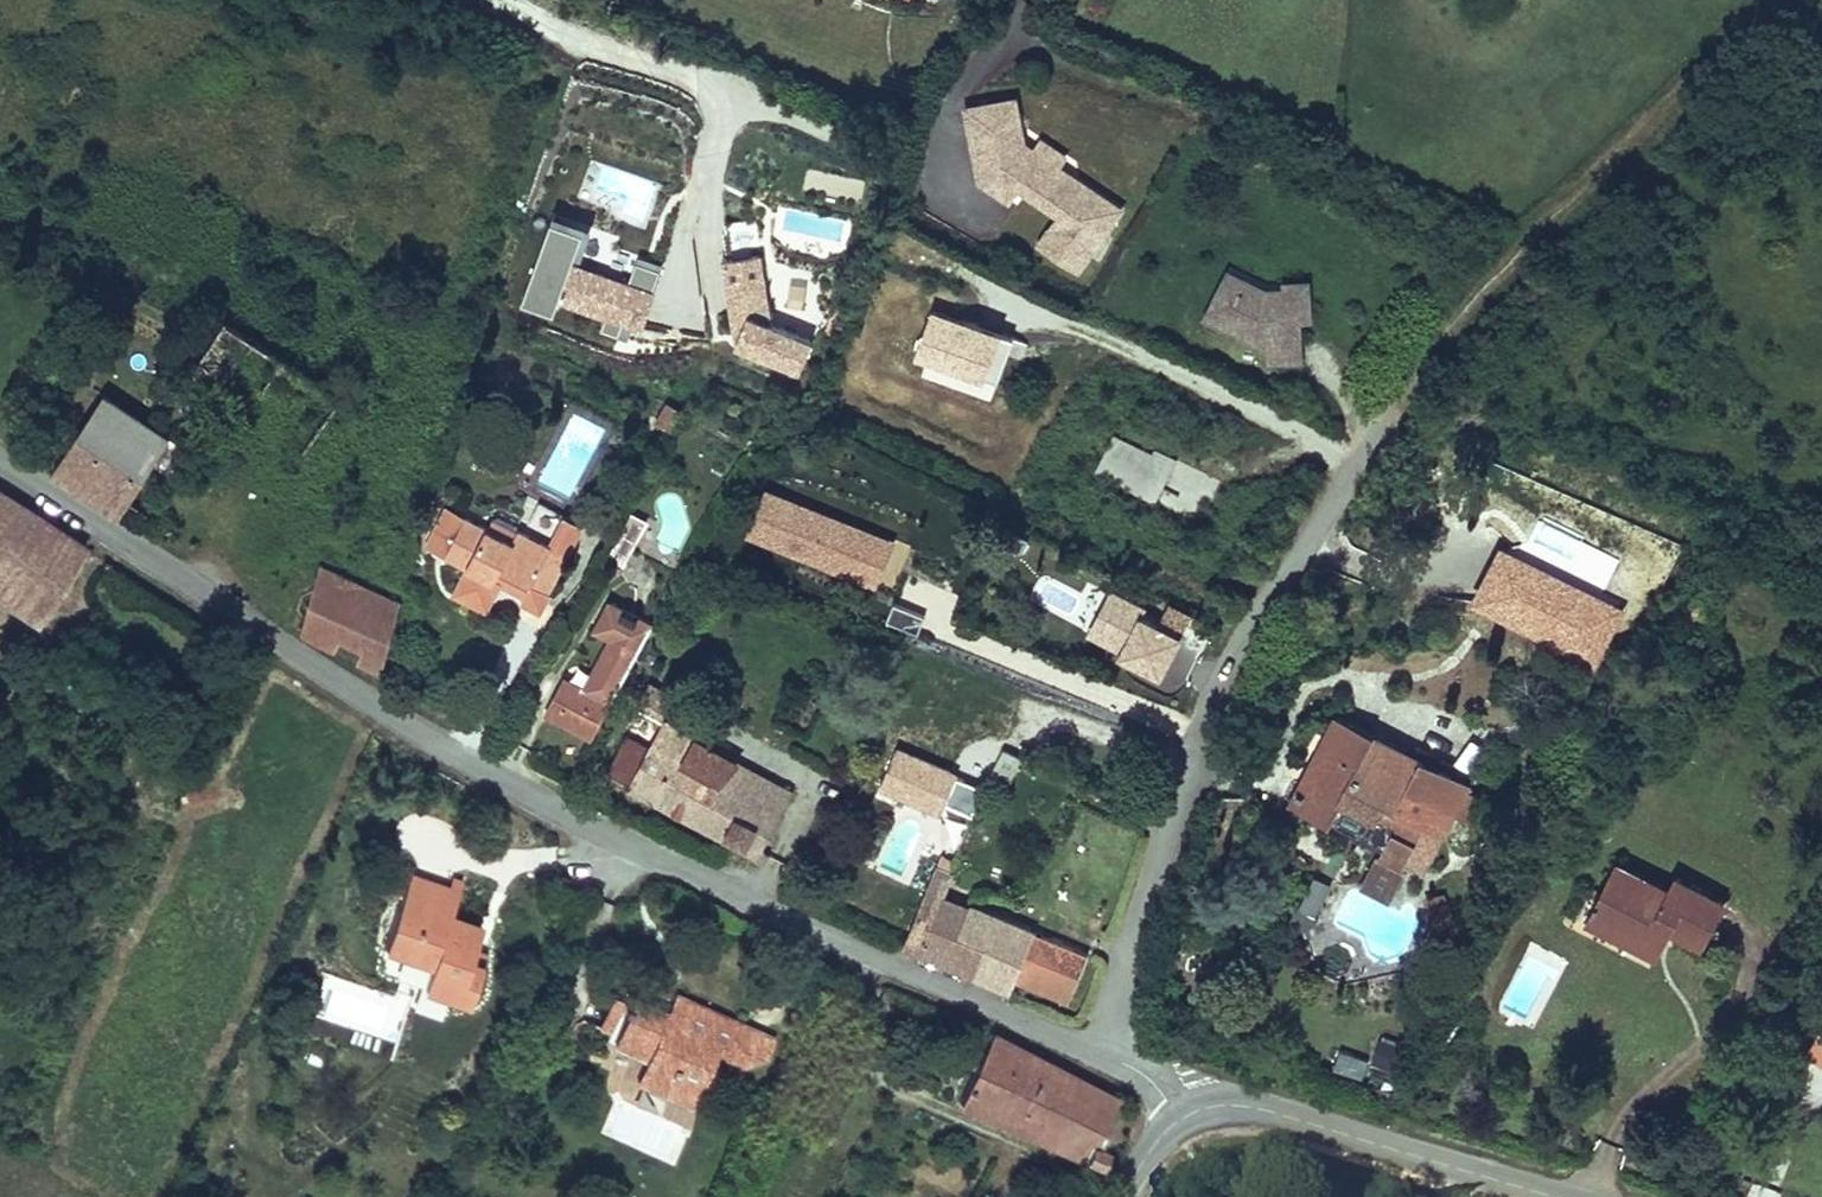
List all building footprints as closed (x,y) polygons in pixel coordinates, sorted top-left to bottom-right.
[(1028,164),(1020,123),(970,133),(974,153),(1011,146),(1015,166),(1028,164)] [(1097,227),(1078,213),(1076,200),(1059,187),(1046,189),(1034,180),(1040,173),(1028,164),(1015,166),(1011,146),(974,153),(983,200),(998,211),(1002,205),(1015,215),(1021,206),(1062,237),(1040,266),(1077,293),(1120,235),(1101,221),(1097,227)] [(1015,215),(1002,205),(998,211),(1010,220),(1015,215)] [(547,217),(525,309),(562,318),(584,225),(547,217)] [(771,333),(763,255),(723,259),(734,367),(807,359),(804,330),(771,333)] [(629,281),(574,264),(561,307),(642,332),(664,264),(637,256),(629,281)] [(1313,289),(1290,293),(1291,298),(1292,309),(1316,304),(1313,289)] [(1243,296),(1227,291),(1223,302),(1239,308),(1243,296)] [(1239,308),(1223,302),(1210,342),(1262,360),(1271,358),(1275,381),(1313,374),(1306,338),(1321,335),(1316,304),(1292,309),(1291,298),(1264,303),(1243,296),(1239,308)] [(992,402),(1013,336),(932,310),(911,376),(992,402)] [(294,367),(233,322),(195,374),(257,419),(294,367)] [(101,383),(51,456),(117,501),(150,454),(173,470),(190,444),(101,383)] [(664,436),(678,410),(660,401),(647,427),(664,436)] [(1154,505),(1173,459),(1110,432),(1091,478),(1154,505)] [(1199,525),(1222,483),(1179,460),(1156,502),(1199,525)] [(763,487),(742,537),(875,592),(895,543),(763,487)] [(85,553),(0,495),(0,594),(39,620),(85,553)] [(457,515),(445,541),(481,558),(467,587),(485,596),(510,591),(517,575),(522,563),(537,570),(551,577),(565,548),(585,557),(603,519),(557,498),(544,524),(536,520),(529,534),(481,511),(475,524),(457,515)] [(475,524),(481,511),(463,503),(457,515),(475,524)] [(626,564),(644,519),(626,512),(608,557),(626,564)] [(571,586),(585,557),(565,548),(551,577),(571,586)] [(398,592),(320,558),(304,623),(379,662),(398,592)] [(522,563),(517,575),(532,582),(537,570),(522,563)] [(561,607),(571,586),(551,577),(541,598),(561,607)] [(503,604),(510,591),(485,596),(503,604)] [(564,712),(599,731),(659,620),(616,598),(607,615),(611,629),(618,633),(596,673),(602,686),(594,690),(588,688),(569,677),(560,694),(571,700),(564,712)] [(1179,620),(1138,599),(1119,637),(1160,658),(1179,620)] [(916,637),(924,616),(893,605),(885,625),(916,637)] [(611,629),(607,615),(602,624),(611,629)] [(602,686),(596,673),(588,688),(594,690),(602,686)] [(658,688),(654,694),(668,701),(671,695),(658,688)] [(571,700),(560,694),(553,706),(564,712),(571,700)] [(1328,829),(1421,874),(1444,838),(1468,778),(1334,712),(1329,722),(1371,742),(1353,779),(1311,759),(1295,790),(1337,810),(1328,829)] [(1371,742),(1329,722),(1311,759),(1353,779),(1371,742)] [(630,738),(611,772),(760,856),(792,800),(670,732),(658,753),(630,738)] [(999,751),(994,769),(1015,774),(1019,756),(999,751)] [(981,790),(915,752),(895,787),(961,825),(981,790)] [(1337,810),(1295,790),(1286,809),(1328,829),(1337,810)] [(949,868),(942,865),(905,941),(912,944),(949,868)] [(1677,898),(1618,867),(1588,924),(1653,957),(1668,928),(1696,942),(1718,901),(1684,883),(1677,898)] [(955,871),(949,868),(912,944),(982,974),(994,948),(959,933),(963,909),(942,899),(955,871)] [(443,886),(404,871),(376,946),(424,963),(415,988),(462,1005),(475,968),(460,962),(465,950),(473,926),(446,916),(455,890),(443,886)] [(443,886),(455,890),(460,877),(448,873),(443,886)] [(968,911),(963,909),(959,933),(994,948),(1008,918),(972,903),(968,911)] [(1001,951),(990,977),(1014,988),(1022,969),(1069,989),(1085,951),(1008,918),(994,948),(1001,951)] [(1001,951),(994,948),(982,974),(990,977),(1001,951)] [(460,962),(475,968),(480,956),(465,950),(460,962)] [(686,1016),(696,994),(683,988),(673,1010),(686,1016)] [(700,1090),(723,1041),(731,1044),(744,1017),(696,994),(686,1016),(673,1010),(642,994),(637,1004),(629,1000),(614,1032),(623,1036),(629,1022),(643,1029),(633,1051),(654,1061),(651,1066),(700,1090)] [(614,1032),(629,1000),(618,995),(602,1027),(614,1032)] [(619,1044),(633,1051),(643,1029),(629,1022),(623,1036),(619,1044)] [(1096,1140),(1118,1095),(994,1034),(965,1104),(1091,1160),(1085,1171),(1093,1175),(1109,1146),(1096,1140)] [(1391,1072),(1401,1045),(1380,1037),(1370,1065),(1391,1072)] [(1338,1052),(1332,1069),(1361,1080),(1367,1063),(1338,1052)] [(694,1102),(700,1090),(651,1066),(645,1078),(694,1102)] [(1781,1190),(1748,1182),(1745,1196),(1779,1196),(1781,1190)]
